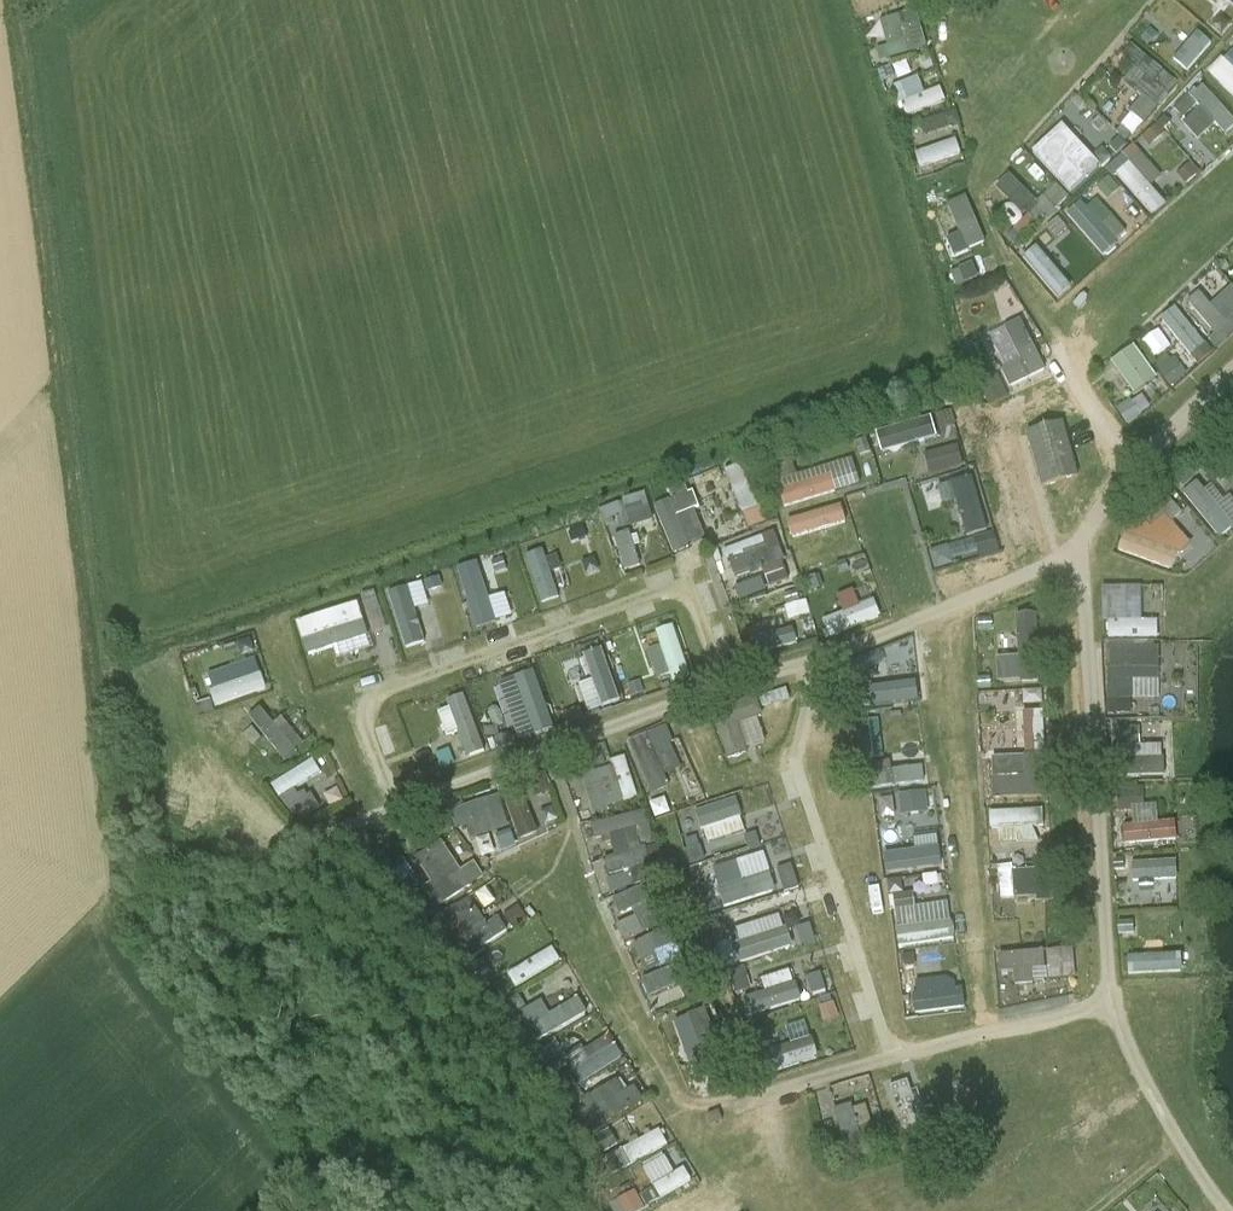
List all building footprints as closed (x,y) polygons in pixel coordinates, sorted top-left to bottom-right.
[(1232,8),(1232,0),(1222,0),(1232,8)] [(883,60),(927,48),(916,9),(880,19),(887,45),(879,47),(883,60)] [(1196,30),(1174,60),(1189,71),(1212,42),(1196,30)] [(1132,137),(1178,83),(1131,43),(1111,66),(1145,95),(1118,126),(1132,137)] [(1232,97),(1232,47),(1208,74),(1232,97)] [(946,102),(941,87),(924,92),(920,80),(895,89),(904,116),(946,102)] [(1201,138),(1215,125),(1225,135),(1232,127),(1232,116),(1202,83),(1174,110),(1201,138)] [(920,122),(923,135),(948,128),(944,115),(920,122)] [(1031,151),(1070,192),(1100,163),(1061,122),(1031,151)] [(1141,137),(1149,147),(1166,134),(1158,124),(1141,137)] [(956,137),(914,154),(920,169),(962,152),(956,137)] [(1152,214),(1165,201),(1150,185),(1161,175),(1133,144),(1109,167),(1152,214)] [(996,184),(1030,225),(1066,195),(1056,184),(1036,201),(1011,171),(996,184)] [(1066,214),(1103,254),(1124,235),(1087,194),(1066,214)] [(953,255),(985,244),(968,195),(947,202),(958,233),(947,237),(953,255)] [(1060,221),(1047,232),(1058,246),(1072,235),(1060,221)] [(1060,283),(1073,274),(1048,237),(1019,256),(1049,302),(1066,292),(1060,283)] [(959,285),(980,277),(973,260),(953,269),(959,285)] [(1199,290),(1186,300),(1220,343),(1232,332),(1232,285),(1232,284),(1209,303),(1199,290)] [(1159,319),(1190,355),(1205,342),(1174,306),(1159,319)] [(1009,387),(1045,371),(1022,318),(1004,326),(1020,361),(1001,369),(1009,387)] [(1110,359),(1134,398),(1159,383),(1135,344),(1110,359)] [(1167,351),(1152,365),(1174,387),(1188,373),(1167,351)] [(1126,423),(1151,408),(1142,393),(1117,408),(1126,423)] [(947,410),(931,414),(937,433),(952,429),(947,410)] [(929,414),(875,431),(882,452),(936,436),(929,414)] [(1042,485),(1078,475),(1063,424),(1028,434),(1042,485)] [(923,454),(929,474),(964,464),(958,444),(923,454)] [(854,460),(795,470),(794,461),(776,464),(782,502),(859,488),(854,460)] [(745,527),(763,521),(743,462),(725,468),(745,527)] [(958,501),(967,536),(989,530),(974,476),(937,486),(943,505),(958,501)] [(1183,494),(1222,536),(1232,526),(1232,499),(1229,495),(1221,503),(1199,479),(1183,494)] [(652,506),(673,553),(705,539),(691,508),(699,504),(692,488),(652,506)] [(646,493),(603,504),(621,571),(639,566),(629,526),(653,520),(646,493)] [(1192,545),(1171,520),(1182,512),(1168,496),(1123,534),(1158,574),(1192,545)] [(805,545),(855,536),(852,518),(831,522),(829,511),(799,516),(805,545)] [(741,594),(789,579),(774,532),(727,547),(741,594)] [(961,538),(964,556),(999,551),(996,533),(961,538)] [(930,550),(934,568),(952,564),(949,546),(930,550)] [(525,555),(541,603),(559,597),(543,549),(525,555)] [(1109,637),(1158,638),(1158,619),(1142,619),(1143,586),(1103,585),(1102,620),(1109,620),(1109,637)] [(412,586),(390,590),(401,648),(423,643),(412,586)] [(841,610),(858,606),(854,590),(837,594),(841,610)] [(382,624),(377,594),(366,596),(372,626),(382,624)] [(826,635),(880,618),(874,601),(821,618),(826,635)] [(308,659),(369,640),(357,602),(296,621),(308,659)] [(1039,661),(1037,614),(1018,614),(1020,661),(1039,661)] [(650,648),(654,675),(671,673),(672,680),(686,677),(678,625),(656,629),(659,647),(650,648)] [(792,628),(745,636),(749,655),(795,647),(792,628)] [(1108,644),(1107,699),(1159,699),(1160,645),(1108,644)] [(588,712),(621,700),(602,648),(584,655),(592,678),(577,684),(588,712)] [(580,650),(563,657),(571,681),(589,675),(580,650)] [(996,681),(1019,680),(1018,655),(995,656),(996,681)] [(206,673),(217,704),(266,687),(255,656),(206,673)] [(500,679),(515,738),(552,729),(537,670),(500,679)] [(855,703),(899,701),(897,674),(854,677),(855,703)] [(1018,706),(1017,691),(991,691),(991,706),(1018,706)] [(469,697),(438,704),(445,734),(460,731),(465,756),(482,752),(469,697)] [(262,706),(248,716),(280,764),(305,747),(283,715),(272,722),(262,706)] [(740,722),(758,718),(756,709),(716,718),(726,759),(747,754),(740,722)] [(880,719),(859,720),(861,758),(882,757),(880,719)] [(1111,773),(1163,774),(1164,736),(1157,735),(1157,721),(1112,720),(1111,773)] [(627,740),(649,795),(669,787),(663,773),(681,766),(665,725),(627,740)] [(600,745),(587,747),(590,767),(604,764),(600,745)] [(991,798),(1034,797),(1032,754),(990,756),(991,798)] [(612,766),(585,770),(590,808),(635,802),(628,756),(611,759),(612,766)] [(271,784),(279,797),(321,771),(313,759),(271,784)] [(925,766),(871,769),(871,785),(925,783),(925,766)] [(497,847),(556,827),(545,794),(552,792),(545,771),(524,778),(533,804),(506,814),(510,827),(492,834),(497,847)] [(329,772),(283,794),(298,827),(344,805),(329,772)] [(1123,844),(1178,840),(1176,820),(1157,821),(1156,803),(1144,804),(1143,788),(1116,790),(1117,809),(1132,808),(1134,825),(1121,826),(1123,844)] [(928,790),(900,791),(900,814),(928,814),(928,790)] [(468,824),(479,858),(496,852),(489,832),(510,826),(500,793),(449,809),(455,828),(468,824)] [(735,796),(695,811),(707,844),(748,829),(735,796)] [(898,797),(878,797),(878,815),(897,815),(898,797)] [(1036,840),(1035,808),(988,811),(989,828),(1016,827),(1017,841),(1036,840)] [(594,837),(648,822),(645,810),(591,825),(594,837)] [(608,830),(611,871),(638,870),(637,842),(651,841),(650,827),(608,830)] [(475,860),(458,869),(441,836),(408,853),(434,905),(485,880),(475,860)] [(884,851),(885,871),(943,869),(942,848),(884,851)] [(1178,861),(1132,861),(1131,879),(1178,879),(1178,861)] [(998,899),(1036,897),(1035,868),(1011,869),(1011,864),(997,865),(998,899)] [(716,918),(750,906),(740,879),(706,891),(716,918)] [(614,896),(617,912),(645,906),(642,890),(614,896)] [(914,892),(893,893),(897,945),(953,941),(950,902),(915,904),(914,892)] [(457,959),(510,937),(501,915),(483,922),(474,899),(438,914),(457,959)] [(503,915),(515,930),(530,918),(518,903),(503,915)] [(648,906),(614,920),(622,939),(656,925),(648,906)] [(780,931),(768,935),(763,920),(740,927),(745,942),(729,946),(734,963),(785,949),(780,931)] [(637,936),(639,966),(673,964),(672,934),(637,936)] [(552,945),(508,972),(517,986),(560,959),(552,945)] [(999,952),(1000,971),(1014,970),(1015,981),(1075,978),(1074,949),(999,952)] [(1182,971),(1182,953),(1127,955),(1128,973),(1182,971)] [(688,984),(684,966),(643,976),(647,994),(688,984)] [(791,969),(760,979),(764,990),(748,996),(755,1015),(801,999),(791,969)] [(480,991),(491,1006),(517,988),(506,973),(480,991)] [(915,1011),(962,1009),(961,976),(914,978),(915,1011)] [(535,1043),(588,1013),(579,997),(549,1014),(542,1001),(519,1014),(535,1043)] [(713,1069),(697,1012),(676,1018),(692,1075),(713,1069)] [(568,1053),(578,1080),(622,1064),(612,1036),(568,1053)] [(766,1070),(818,1063),(814,1040),(763,1047),(766,1070)] [(893,1084),(905,1137),(929,1132),(916,1078),(893,1084)] [(645,1104),(637,1087),(624,1092),(620,1083),(588,1096),(600,1124),(645,1104)] [(832,1090),(840,1147),(874,1143),(868,1101),(852,1103),(850,1088),(832,1090)] [(623,1147),(632,1164),(669,1145),(661,1129),(623,1147)] [(605,1157),(612,1174),(630,1166),(623,1149),(605,1157)] [(659,1199),(692,1181),(684,1166),(671,1173),(662,1158),(643,1168),(659,1199)] [(671,1200),(648,1210),(676,1210),(671,1200)]
